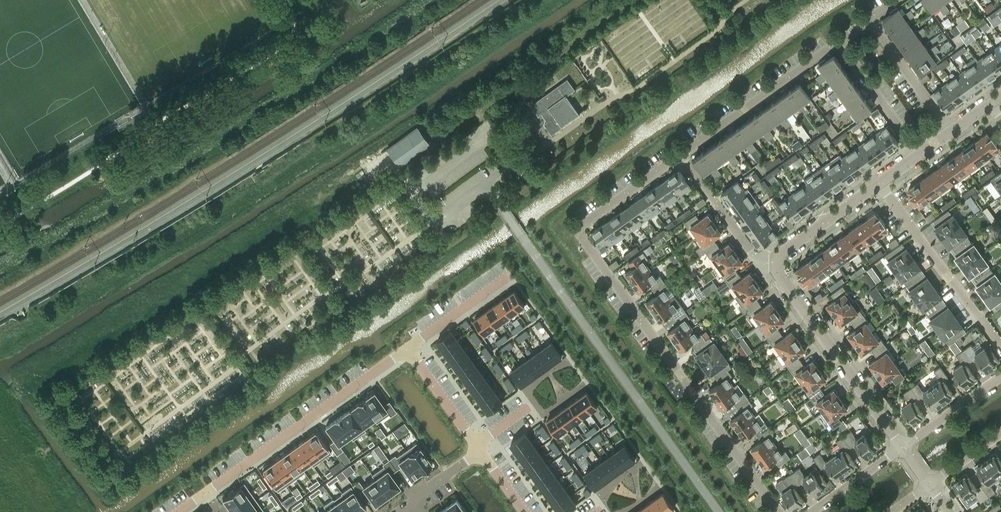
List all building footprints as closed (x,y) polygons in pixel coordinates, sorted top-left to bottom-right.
[(938,0),(924,0),(932,11),(938,6),(944,14),(947,12),(938,0)] [(947,12),(949,10),(944,2),(947,0),(938,0),(947,12)] [(890,28),(912,12),(910,9),(903,15),(897,7),(889,12),(891,14),(883,19),(890,28)] [(998,14),(995,10),(989,15),(991,18),(998,14)] [(896,37),(911,26),(907,20),(914,15),(912,12),(890,28),(896,37)] [(978,23),(979,25),(980,26),(987,22),(984,18),(978,23)] [(969,29),(971,33),(978,28),(975,24),(969,29)] [(902,46),(925,30),(923,27),(915,32),(911,26),(896,37),(902,46)] [(971,33),(969,29),(962,34),(965,37),(971,33)] [(908,55),(923,44),(919,38),(927,32),(925,30),(902,46),(908,55)] [(915,64),(938,47),(936,44),(928,50),(923,44),(908,55),(915,64)] [(958,50),(960,54),(967,49),(964,46),(958,50)] [(940,50),(938,47),(915,64),(921,73),(936,62),(932,56),(940,50)] [(996,48),(987,54),(998,70),(1000,68),(1000,55),(996,48)] [(954,59),(960,54),(958,50),(951,55),(954,59)] [(998,70),(987,54),(978,61),(990,77),(996,73),(995,72),(998,70)] [(815,77),(817,80),(840,64),(834,55),(826,60),(825,58),(817,64),(823,72),(815,77)] [(990,77),(978,61),(975,56),(966,63),(969,67),(980,82),(984,80),(985,81),(990,77)] [(940,63),(943,67),(949,62),(947,58),(940,63)] [(943,67),(940,63),(934,68),(936,71),(943,67)] [(840,64),(817,80),(820,83),(827,77),(832,83),(847,72),(840,64)] [(980,82),(969,67),(961,73),(973,90),(978,86),(977,85),(980,82)] [(847,72),(832,83),(836,89),(828,95),(830,98),(853,81),(847,72)] [(920,78),(922,82),(929,77),(926,73),(920,78)] [(973,90),(961,73),(952,80),(963,95),(966,93),(967,94),(973,90)] [(565,94),(566,94),(573,88),(566,79),(531,105),(538,114),(542,111),(548,120),(544,123),(551,133),(561,126),(560,125),(578,112),(565,94)] [(600,97),(587,80),(586,80),(599,98),(603,95),(603,94),(602,95),(600,97)] [(963,95),(952,80),(943,86),(955,102),(961,98),(960,97),(963,95)] [(853,81),(830,98),(832,100),(840,95),(844,101),(859,90),(853,81)] [(790,90),(806,112),(809,110),(804,103),(810,98),(799,83),(790,90)] [(955,102),(943,86),(931,94),(937,103),(940,101),(945,108),(949,105),(949,106),(955,102)] [(806,112),(790,90),(781,96),(792,111),(798,107),(804,115),(806,112)] [(859,90),(844,101),(848,107),(841,112),(843,115),(866,99),(859,90)] [(792,111),(781,96),(772,102),(789,125),(792,123),(786,115),(792,111)] [(866,99),(843,115),(845,118),(852,112),(857,119),(872,108),(866,99)] [(789,125),(772,102),(764,108),(774,124),(780,119),(786,127),(789,125)] [(774,124),(764,108),(755,115),(771,138),(774,136),(769,128),(774,124)] [(877,108),(871,113),(874,117),(880,112),(877,108)] [(771,138),(755,115),(746,121),(757,136),(763,132),(768,140),(771,138)] [(863,118),(857,123),(859,126),(866,122),(863,118)] [(757,136),(746,121),(737,127),(754,150),(757,148),(751,140),(757,136)] [(859,126),(857,123),(850,127),(853,131),(859,126)] [(430,144),(429,143),(417,125),(386,148),(399,166),(430,144)] [(878,133),(889,150),(895,146),(894,144),(898,142),(893,135),(895,133),(889,125),(878,133)] [(754,150),(737,127),(729,134),(739,149),(745,144),(751,152),(754,150)] [(846,131),(839,135),(842,139),(848,134),(846,131)] [(889,150),(878,133),(869,139),(880,155),(883,152),(884,154),(889,150)] [(981,139),(978,141),(988,156),(998,149),(995,145),(997,143),(992,136),(990,137),(987,133),(980,138),(981,139)] [(739,149),(729,134),(720,140),(736,163),(739,161),(733,153),(739,149)] [(825,138),(823,136),(822,134),(815,139),(818,143),(825,138)] [(836,144),(842,139),(839,135),(833,140),(836,144)] [(812,147),(818,143),(815,139),(809,144),(812,147)] [(880,155),(869,139),(860,145),(872,162),(877,158),(877,157),(880,155)] [(736,163),(720,140),(711,146),(722,161),(728,157),(733,165),(736,163)] [(973,142),(967,147),(978,163),(988,156),(978,141),(974,144),(973,142)] [(872,162),(860,145),(851,152),(862,167),(865,165),(866,166),(872,162)] [(722,161),(711,146),(702,152),(719,175),(721,173),(716,165),(722,161)] [(800,150),(803,154),(809,149),(807,146),(800,150)] [(961,153),(958,155),(969,170),(978,163),(967,147),(960,152),(961,153)] [(719,175),(702,152),(693,159),(698,166),(697,168),(702,175),(710,170),(716,177),(719,175)] [(862,167),(851,152),(842,158),(854,175),(860,171),(859,170),(862,167)] [(796,153),(789,158),(792,162),(798,157),(796,153)] [(854,175),(842,158),(839,154),(831,160),(834,164),(845,180),(848,177),(849,179),(854,175)] [(954,156),(947,161),(959,177),(969,170),(958,155),(955,158),(954,156)] [(785,166),(792,162),(789,158),(783,163),(785,166)] [(942,167),(939,169),(949,184),(959,177),(947,161),(941,166),(942,167)] [(845,180),(834,164),(825,171),(837,187),(842,183),(841,182),(845,180)] [(772,171),(774,174),(781,170),(778,166),(772,171)] [(934,170),(928,175),(939,191),(949,184),(939,169),(935,172),(934,170)] [(986,174),(989,177),(995,173),(993,169),(986,174)] [(682,193),(694,184),(688,176),(685,178),(680,171),(676,173),(675,172),(670,176),(682,193)] [(774,174),(772,171),(765,175),(768,179),(774,174)] [(837,187),(825,171),(816,177),(827,192),(830,190),(831,191),(837,187)] [(757,181),(760,179),(756,172),(752,175),(757,181)] [(990,180),(1000,194),(1000,172),(990,180)] [(989,177),(986,174),(979,179),(982,182),(989,177)] [(922,181),(919,183),(930,198),(939,191),(928,175),(921,180),(922,181)] [(673,199),(682,193),(670,176),(664,180),(665,181),(662,184),(673,199)] [(827,192),(816,177),(807,183),(819,200),(825,196),(824,195),(827,192)] [(769,186),(764,179),(760,182),(765,189),(769,186)] [(744,190),(738,181),(722,192),(725,196),(724,197),(728,202),(744,190)] [(819,200),(807,183),(798,190),(809,205),(813,203),(814,204),(819,200)] [(916,201),(920,206),(930,198),(919,183),(916,186),(915,184),(908,189),(911,194),(909,195),(915,202),(916,201)] [(664,205),(673,199),(662,184),(659,186),(658,185),(652,189),(664,205)] [(975,185),(968,190),(971,194),(977,189),(975,185)] [(770,195),(773,193),(769,186),(765,189),(770,195)] [(733,207),(735,210),(754,197),(748,188),(744,190),(728,202),(732,208),(733,207)] [(656,212),(664,205),(652,189),(647,193),(648,194),(644,196),(656,212)] [(809,205),(798,190),(790,196),(802,213),(807,209),(806,207),(809,205)] [(971,194),(968,190),(962,195),(964,198),(971,194)] [(647,218),(656,212),(644,196),(641,199),(640,197),(635,201),(647,218)] [(802,213),(790,196),(780,203),(791,218),(795,215),(796,217),(802,213)] [(757,208),(760,205),(754,197),(735,210),(738,213),(736,214),(740,220),(757,208)] [(947,202),(950,205),(956,201),(954,197),(947,202)] [(706,202),(703,198),(696,202),(699,206),(706,202)] [(776,208),(779,205),(775,198),(771,201),(776,208)] [(638,224),(647,218),(635,201),(629,205),(630,207),(627,209),(638,224)] [(943,210),(950,205),(947,202),(940,206),(943,210)] [(779,205),(776,208),(780,214),(784,211),(779,205)] [(683,213),(685,216),(692,212),(689,208),(683,213)] [(757,208),(740,220),(744,225),(745,225),(748,228),(763,217),(757,208)] [(629,231),(638,224),(627,209),(624,211),(623,210),(617,214),(629,231)] [(942,237),(959,225),(948,210),(933,220),(940,230),(938,231),(942,237)] [(935,216),(932,212),(925,217),(928,221),(935,216)] [(679,221),(685,216),(683,213),(676,217),(679,221)] [(697,235),(715,223),(711,218),(712,217),(709,213),(700,219),(696,214),(684,222),(689,228),(691,227),(697,235)] [(878,218),(875,213),(868,218),(869,219),(866,222),(876,237),(886,229),(883,225),(885,224),(880,216),(878,218)] [(620,237),(629,231),(617,214),(612,218),(612,219),(609,222),(620,237)] [(763,217),(748,228),(750,231),(749,232),(753,237),(769,225),(763,217)] [(794,225),(789,219),(785,222),(790,228),(794,225)] [(674,224),(672,221),(665,225),(668,229),(674,224)] [(612,243),(620,237),(609,222),(606,224),(605,223),(600,227),(612,243)] [(867,244),(876,237),(866,222),(862,224),(862,223),(855,227),(867,244)] [(715,223),(697,235),(703,243),(696,249),(701,255),(706,252),(717,243),(713,238),(722,231),(719,227),(718,228),(715,223)] [(769,225),(753,237),(757,243),(758,242),(761,246),(768,241),(769,243),(778,237),(769,225)] [(959,225),(942,237),(946,242),(948,241),(954,250),(970,239),(959,225)] [(600,252),(612,243),(600,227),(594,231),(595,232),(591,234),(596,241),(594,243),(600,252)] [(857,251),(867,244),(855,227),(848,232),(849,233),(846,236),(857,251)] [(660,237),(667,233),(664,229),(658,234),(660,237)] [(660,237),(658,234),(651,238),(654,242),(660,237)] [(847,258),(857,251),(846,236),(843,238),(842,237),(835,241),(847,258)] [(644,246),(650,242),(648,238),(641,243),(644,246)] [(892,247),(898,242),(895,238),(889,243),(892,247)] [(970,239),(954,250),(961,259),(959,261),(963,266),(980,254),(970,239)] [(837,265),(847,258),(835,241),(829,246),(830,247),(827,250),(837,265)] [(717,243),(706,252),(710,258),(712,256),(718,265),(735,252),(732,247),(733,247),(730,242),(721,249),(717,243)] [(896,270),(913,258),(909,252),(907,254),(900,244),(885,255),(896,270)] [(630,250),(633,254),(639,249),(637,246),(630,250)] [(874,254),(877,258),(883,253),(881,249),(874,254)] [(626,259),(633,254),(630,250),(624,255),(626,259)] [(828,272),(837,265),(827,250),(823,252),(822,251),(816,255),(828,272)] [(632,282),(650,270),(644,261),(648,258),(643,251),(632,260),(636,265),(624,273),(628,278),(629,277),(632,282)] [(735,252),(718,265),(724,273),(722,275),(727,281),(738,273),(734,267),(743,261),(740,256),(739,257),(735,252)] [(870,262),(877,258),(874,254),(868,259),(870,262)] [(980,254),(963,266),(967,272),(969,270),(975,279),(991,268),(980,254)] [(818,279),(828,272),(816,255),(810,260),(810,261),(807,264),(818,279)] [(913,258),(896,270),(906,285),(921,274),(915,265),(917,263),(913,258)] [(619,264),(616,260),(610,265),(612,269),(619,264)] [(808,286),(818,279),(807,264),(804,266),(803,265),(796,270),(799,274),(798,275),(803,283),(804,281),(808,286)] [(863,266),(856,270),(859,274),(865,269),(863,266)] [(975,279),(982,288),(980,290),(984,295),(1000,283),(991,268),(975,279)] [(653,289),(664,281),(660,275),(655,278),(650,270),(632,282),(636,287),(635,288),(638,292),(649,284),(653,289)] [(852,279),(854,277),(859,274),(856,270),(850,275),(852,279)] [(738,273),(727,281),(731,287),(733,285),(739,294),(756,281),(753,277),(754,276),(751,271),(742,278),(738,273)] [(921,274),(906,285),(917,299),(934,287),(930,282),(928,283),(921,274)] [(835,282),(838,286),(844,281),(842,277),(835,282)] [(653,311),(671,299),(665,291),(669,287),(664,281),(653,289),(657,295),(645,303),(649,307),(650,306),(653,311)] [(764,290),(761,285),(760,286),(756,281),(739,294),(735,297),(741,305),(739,307),(743,313),(747,310),(748,310),(759,302),(755,296),(764,290)] [(838,286),(835,282),(829,287),(831,290),(838,286)] [(984,295),(988,301),(990,299),(997,309),(1000,306),(1000,283),(984,295)] [(834,314),(852,301),(853,300),(843,285),(831,294),(835,299),(826,306),(829,310),(831,310),(834,314)] [(934,287),(917,299),(927,314),(942,303),(936,294),(938,293),(934,287)] [(514,290),(506,296),(517,310),(525,305),(514,290)] [(816,301),(823,296),(820,292),(813,297),(816,301)] [(506,296),(498,302),(509,316),(517,310),(506,296)] [(674,319),(685,310),(681,304),(676,307),(671,299),(653,311),(657,316),(655,317),(659,321),(670,313),(674,319)] [(853,300),(852,301),(834,314),(837,319),(836,320),(839,324),(849,318),(852,323),(864,315),(866,313),(856,299),(853,300)] [(759,302),(748,310),(752,316),(754,314),(760,323),(777,311),(774,306),(775,305),(772,301),(763,307),(759,302)] [(498,302),(490,307),(501,322),(509,316),(498,302)] [(942,303),(927,314),(937,329),(955,316),(951,311),(949,312),(942,303)] [(490,307),(482,313),(493,328),(501,322),(490,307)] [(674,340),(691,328),(686,320),(690,317),(685,310),(674,319),(678,324),(666,332),(669,337),(671,335),(674,340)] [(777,311),(760,323),(766,332),(764,333),(768,339),(780,331),(776,326),(785,319),(782,315),(781,316),(777,311)] [(482,313),(474,319),(485,333),(493,328),(482,313)] [(864,315),(852,323),(856,329),(847,335),(850,340),(851,339),(855,344),(872,331),(866,323),(868,321),(864,315)] [(955,316),(937,329),(948,344),(963,333),(957,323),(959,322),(955,316)] [(691,328),(674,340),(678,345),(676,346),(680,351),(691,342),(695,348),(706,340),(706,339),(702,333),(697,336),(691,328)] [(452,330),(437,341),(443,348),(457,338),(452,330)] [(780,331),(768,339),(773,345),(775,344),(781,352),(798,340),(795,335),(796,334),(793,330),(784,336),(780,331)] [(872,331),(855,344),(858,348),(857,349),(860,354),(870,347),(873,352),(885,344),(881,338),(878,340),(872,331)] [(699,358),(703,364),(720,352),(710,337),(706,339),(706,340),(695,348),(701,357),(699,358)] [(457,338),(443,348),(448,356),(463,346),(457,338)] [(798,340),(781,352),(787,361),(785,362),(789,368),(801,360),(797,355),(806,348),(803,344),(802,345),(798,340)] [(551,342),(543,347),(554,362),(562,356),(551,342)] [(885,344),(873,352),(877,358),(868,364),(871,369),(872,368),(876,373),(893,360),(887,352),(889,350),(885,344)] [(963,350),(970,361),(975,358),(986,373),(991,369),(990,368),(996,364),(995,363),(999,360),(991,350),(987,352),(984,348),(977,353),(971,344),(963,350)] [(463,346),(448,356),(454,364),(469,354),(463,346)] [(543,347),(535,353),(546,368),(554,362),(543,347)] [(970,361),(963,350),(956,355),(962,363),(953,369),(957,374),(953,377),(961,388),(965,385),(965,386),(971,382),(972,383),(977,379),(966,364),(970,361)] [(727,369),(731,367),(720,352),(703,364),(707,369),(709,368),(716,377),(727,369)] [(535,353),(527,359),(538,373),(546,368),(535,353)] [(469,354),(454,364),(460,372),(474,362),(469,354)] [(527,359),(519,365),(530,379),(538,373),(527,359)] [(801,360),(789,368),(794,375),(796,373),(802,381),(819,369),(816,364),(817,363),(814,359),(805,366),(801,360)] [(893,360),(876,373),(879,378),(878,379),(881,383),(891,376),(895,382),(906,374),(902,367),(899,369),(893,360)] [(474,362),(460,372),(465,380),(480,370),(474,362)] [(519,365),(511,370),(522,385),(530,379),(519,365)] [(955,396),(944,380),(948,377),(940,366),(934,371),(940,379),(931,385),(943,402),(948,398),(949,399),(955,396)] [(716,399),(733,387),(727,378),(732,375),(727,369),(716,377),(720,382),(708,391),(711,395),(713,394),(716,399)] [(819,369),(802,381),(808,390),(806,392),(810,398),(822,390),(818,384),(827,378),(824,373),(823,374),(819,369)] [(480,370),(465,380),(471,388),(486,377),(480,370)] [(486,377),(471,388),(477,396),(491,385),(486,377)] [(943,402),(931,385),(923,391),(917,383),(911,387),(919,398),(923,395),(934,410),(939,406),(939,405),(943,402)] [(491,385),(477,396),(482,404),(497,393),(491,385)] [(733,387),(716,399),(720,404),(718,405),(721,409),(733,401),(737,406),(748,398),(744,392),(739,395),(733,387)] [(919,398),(911,387),(903,393),(909,401),(902,406),(905,411),(901,414),(909,425),(913,422),(914,423),(919,419),(920,420),(925,417),(914,401),(919,398)] [(822,390),(810,398),(815,404),(817,402),(823,411),(840,398),(837,394),(838,393),(835,388),(826,395),(822,390)] [(364,398),(361,400),(374,418),(373,418),(376,422),(388,413),(390,415),(396,411),(389,400),(383,404),(374,391),(364,398)] [(587,391),(579,397),(589,411),(597,406),(587,391)] [(497,393),(482,404),(488,412),(503,401),(497,393)] [(579,397),(571,403),(581,417),(589,411),(579,397)] [(748,398),(737,406),(741,412),(729,420),(732,424),(734,423),(737,428),(754,416),(748,408),(753,404),(748,398)] [(848,407),(845,402),(844,403),(840,398),(823,411),(820,413),(826,422),(824,423),(829,429),(843,419),(839,413),(848,407)] [(350,408),(349,408),(362,426),(373,418),(374,418),(361,400),(358,402),(350,408)] [(571,403),(563,408),(573,423),(581,417),(571,403)] [(340,415),(337,417),(350,435),(352,439),(365,430),(362,426),(349,408),(349,409),(341,415),(340,415)] [(563,408),(555,414),(565,429),(573,423),(563,408)] [(555,414),(547,420),(557,434),(565,429),(555,414)] [(754,416),(737,428),(741,433),(739,434),(742,438),(754,430),(758,436),(769,427),(765,421),(760,424),(754,416)] [(335,419),(325,426),(335,439),(329,443),(336,454),(342,449),(338,443),(350,435),(337,417),(334,419),(335,419)] [(769,427),(758,436),(762,441),(750,449),(753,454),(755,453),(758,457),(775,445),(769,437),(774,434),(769,427)] [(843,436),(850,447),(855,444),(866,459),(871,455),(870,454),(876,450),(875,449),(879,446),(871,436),(867,438),(864,434),(857,439),(851,430),(843,436)] [(316,431),(306,437),(322,459),(331,452),(316,431)] [(525,433),(511,443),(516,451),(531,441),(525,433)] [(850,447),(843,436),(836,441),(842,449),(834,455),(846,472),(851,468),(852,469),(857,466),(846,450),(850,447)] [(306,437),(298,443),(310,461),(312,465),(322,459),(306,437)] [(531,441),(516,451),(522,459),(537,449),(531,441)] [(416,442),(406,449),(421,471),(421,472),(432,464),(416,442)] [(298,443),(289,450),(301,467),(302,467),(310,461),(298,443)] [(625,444),(617,450),(627,465),(635,459),(625,444)] [(775,445),(758,457),(762,462),(760,463),(763,468),(775,459),(779,465),(790,457),(786,450),(781,453),(775,445)] [(395,454),(388,459),(396,469),(401,465),(411,478),(421,471),(406,449),(396,456),(395,454)] [(537,449),(522,459),(528,467),(542,456),(537,449)] [(289,450),(280,456),(296,477),(305,471),(302,467),(301,467),(289,450)] [(617,450),(609,456),(619,470),(627,465),(617,450)] [(997,477),(1000,474),(1000,460),(995,452),(989,455),(990,457),(985,460),(997,477)] [(846,472),(834,455),(826,461),(820,453),(813,457),(821,468),(826,465),(837,480),(842,476),(841,475),(846,472)] [(344,463),(349,459),(346,454),(341,458),(344,463)] [(280,456),(271,462),(286,484),(296,477),(280,456)] [(542,456),(528,467),(533,475),(548,464),(542,456)] [(609,456),(601,462),(611,476),(619,470),(609,456)] [(384,465),(371,474),(374,478),(375,477),(387,495),(399,486),(390,473),(396,469),(388,459),(382,463),(384,465)] [(997,477),(985,460),(981,464),(980,462),(974,466),(985,482),(981,485),(989,496),(995,491),(989,483),(997,477)] [(263,468),(262,469),(277,490),(286,484),(271,462),(268,465),(267,464),(262,467),(263,468)] [(601,462),(593,467),(603,482),(611,476),(601,462)] [(548,464),(533,475),(539,483),(554,472),(548,464)] [(593,467),(585,473),(595,488),(603,482),(593,467)] [(791,473),(799,484),(803,481),(814,496),(820,492),(819,491),(824,487),(823,486),(827,484),(816,468),(805,476),(799,467),(791,473)] [(554,472),(539,483),(545,491),(559,480),(554,472)] [(799,484),(791,473),(776,484),(785,497),(781,500),(789,511),(793,508),(794,509),(799,505),(800,506),(805,503),(794,487),(799,484)] [(989,496),(981,485),(977,488),(966,473),(960,476),(961,478),(956,482),(956,483),(953,485),(967,506),(978,498),(980,502),(989,496)] [(359,480),(352,484),(360,495),(365,491),(375,504),(387,495),(375,477),(374,478),(363,486),(359,480)] [(559,480),(545,491),(550,498),(565,488),(559,480)] [(228,493),(222,497),(228,506),(250,491),(244,482),(233,489),(228,493)] [(341,492),(341,493),(342,493),(356,511),(358,511),(366,507),(350,485),(341,492)] [(565,488),(550,498),(556,506),(571,496),(565,488)] [(228,506),(233,511),(238,511),(256,499),(250,491),(228,506)] [(654,499),(663,511),(668,511),(674,508),(663,492),(654,499)] [(333,499),(342,511),(356,511),(342,493),(341,493),(334,499),(333,499)] [(556,506),(560,511),(565,511),(576,504),(571,496),(556,506)] [(323,505),(326,509),(326,508),(329,511),(342,511),(333,499),(334,499),(333,498),(323,505)] [(238,511),(256,511),(262,508),(256,499),(238,511)] [(444,507),(448,511),(466,511),(457,499),(448,506),(447,505),(444,507)] [(645,505),(650,511),(663,511),(654,499),(645,505)] [(999,503),(987,511),(988,511),(1000,511),(1000,506),(999,503)]
